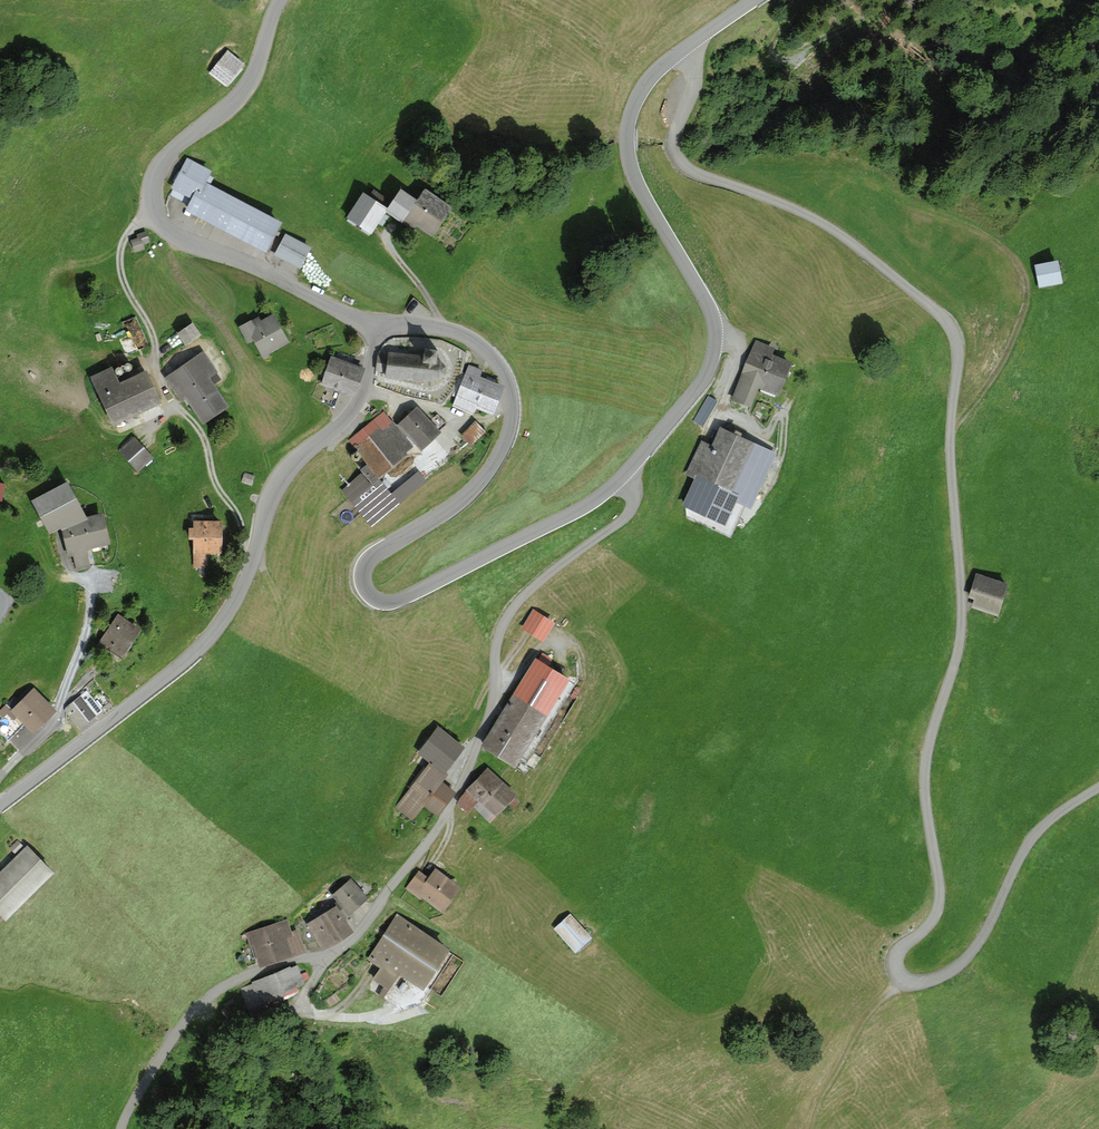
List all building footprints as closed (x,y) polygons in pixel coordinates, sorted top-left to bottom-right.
[(228,51),(210,74),(227,87),(246,64),(228,51)] [(202,190),(210,175),(213,169),(187,156),(177,175),(176,174),(173,180),(174,181),(171,187),(173,188),(169,194),(187,203),(196,187),(202,190)] [(214,177),(210,175),(202,190),(196,187),(187,203),(184,210),(266,252),(283,221),(211,184),(214,177)] [(388,207),(385,211),(413,230),(416,226),(432,237),(453,207),(425,188),(417,199),(401,188),(388,207)] [(369,195),(363,191),(346,217),(371,233),(385,211),(388,207),(383,204),(388,198),(374,189),(369,195)] [(146,231),(137,234),(138,237),(131,240),(135,252),(145,248),(144,244),(150,242),(146,231)] [(312,247),(286,233),(275,254),(301,268),(312,247)] [(1059,259),(1035,264),(1039,287),(1064,282),(1059,259)] [(137,313),(125,318),(136,342),(148,336),(137,313)] [(252,319),(238,326),(248,343),(254,340),(264,359),(270,356),(269,353),(290,342),(274,313),(261,320),(259,316),(252,320),(252,319)] [(193,322),(177,332),(186,345),(202,335),(193,322)] [(755,339),(732,398),(751,406),(758,387),(779,395),(793,361),(773,353),(775,347),(755,339)] [(424,356),(389,352),(388,356),(378,355),(378,362),(377,369),(387,371),(386,376),(425,381),(425,378),(438,380),(445,375),(447,366),(440,359),(437,359),(438,349),(425,347),(424,356)] [(203,350),(165,377),(182,402),(186,399),(203,424),(229,406),(210,377),(218,372),(203,350)] [(366,367),(331,355),(321,384),(323,385),(340,391),(356,396),(366,367)] [(131,364),(130,363),(129,362),(128,362),(127,362),(125,363),(125,364),(124,365),(124,367),(124,368),(125,369),(126,370),(127,370),(129,370),(130,370),(131,369),(132,368),(132,366),(132,365),(131,364)] [(483,369),(469,363),(452,406),(474,414),(476,407),(493,414),(504,385),(480,376),(483,369)] [(112,366),(90,376),(113,425),(162,402),(147,369),(120,382),(112,366)] [(123,368),(122,367),(120,366),(119,366),(118,367),(117,367),(116,368),(115,369),(115,371),(116,372),(116,373),(117,374),(119,374),(120,374),(122,374),(123,373),(123,372),(124,370),(123,369),(123,368)] [(334,407),(340,391),(323,385),(317,401),(334,407)] [(717,400),(708,395),(692,420),(702,426),(717,400)] [(417,405),(397,423),(421,449),(441,431),(439,429),(446,423),(437,413),(431,419),(417,405)] [(384,410),(348,439),(368,463),(361,470),(372,483),(408,454),(407,452),(414,446),(384,410)] [(486,431),(476,420),(461,435),(472,446),(486,431)] [(693,477),(680,505),(726,526),(737,502),(752,509),(777,452),(721,427),(712,446),(701,441),(687,474),(693,477)] [(135,436),(118,450),(137,472),(154,457),(135,436)] [(359,453),(358,452),(357,451),(356,451),(354,452),(353,452),(352,453),(352,454),(352,456),(352,457),(353,458),(354,459),(355,459),(357,459),(358,459),(359,458),(360,457),(360,455),(360,454),(359,453)] [(419,470),(389,495),(397,505),(427,480),(419,470)] [(255,475),(245,472),(242,482),(252,485),(255,475)] [(371,485),(361,473),(342,490),(352,502),(371,485)] [(66,481),(33,500),(49,534),(61,528),(62,530),(88,519),(87,516),(66,481)] [(88,519),(62,530),(68,556),(73,555),(77,570),(91,567),(87,550),(111,543),(103,512),(87,516),(88,519)] [(223,520),(193,520),(193,527),(189,527),(189,539),(193,539),(193,567),(199,567),(199,572),(205,572),(205,567),(206,567),(206,553),(223,553),(223,520)] [(1009,583),(976,573),(969,597),(974,598),(971,608),(999,616),(1009,583)] [(533,608),(521,628),(544,642),(556,622),(533,608)] [(119,613),(100,642),(123,658),(143,629),(119,613)] [(535,657),(481,747),(515,767),(569,678),(535,657)] [(15,695),(0,710),(0,713),(3,717),(0,720),(0,732),(8,740),(24,724),(34,734),(57,710),(34,687),(21,701),(15,695)] [(87,690),(65,707),(65,711),(80,730),(104,710),(87,690)] [(429,761),(445,773),(465,747),(438,726),(418,752),(429,761)] [(429,761),(395,807),(412,820),(424,804),(439,815),(456,792),(443,782),(448,775),(445,773),(429,761)] [(467,791),(456,802),(468,813),(474,807),(490,823),(507,805),(512,810),(520,802),(515,797),(517,795),(488,767),(466,789),(467,791)] [(0,872),(0,913),(5,918),(6,920),(55,872),(28,844),(0,872)] [(428,876),(419,869),(405,889),(420,900),(422,897),(443,912),(462,886),(435,866),(428,876)] [(351,878),(332,894),(336,901),(334,902),(336,905),(345,919),(369,898),(351,878)] [(336,905),(307,923),(304,919),(296,922),(306,944),(316,940),(322,950),(354,931),(345,919),(336,905)] [(451,948),(397,913),(367,959),(380,968),(372,979),(389,990),(399,974),(424,990),(451,948)] [(571,913),(553,929),(575,953),(593,938),(571,913)] [(288,918),(245,932),(250,947),(253,946),(260,966),(305,951),(297,928),(292,930),(288,918)] [(253,984),(240,989),(249,1009),(273,998),(274,1001),(299,990),(298,988),(305,985),(297,965),(291,968),(290,966),(252,982),(253,984)]
